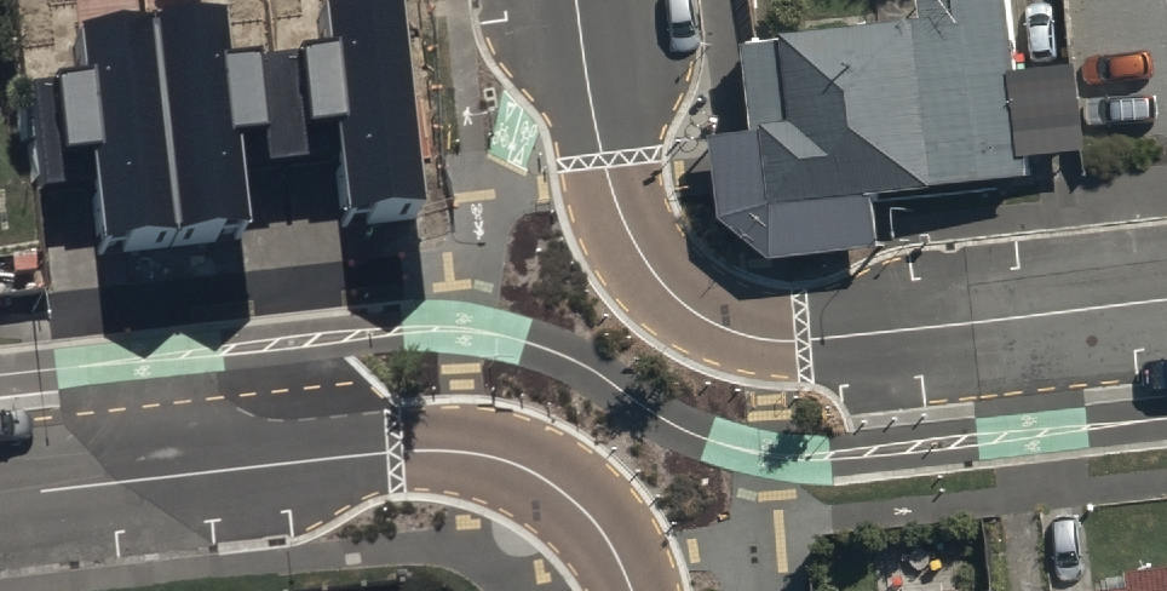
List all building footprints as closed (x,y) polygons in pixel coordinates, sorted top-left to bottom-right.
[(78,29),(83,74),(35,79),(47,183),(94,178),(103,253),(254,236),(245,159),(335,148),(344,226),(428,216),(403,0),(327,0),(332,43),(231,54),(226,12),(78,29)] [(1012,0),(927,0),(928,9),(790,25),(791,33),(750,38),(759,122),(736,125),(717,127),(723,172),(728,214),(762,240),(777,252),(887,239),(886,232),(881,185),(1032,167),(1012,0)] [(1123,574),(1125,590),(1166,590),(1166,568),(1123,574)]
